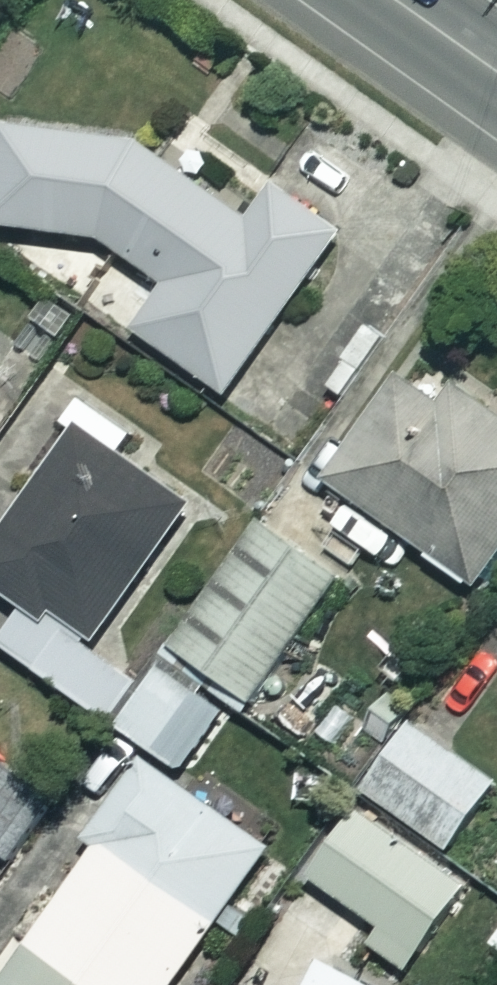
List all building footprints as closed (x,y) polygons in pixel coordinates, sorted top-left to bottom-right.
[(337,239),(258,181),(233,214),(131,140),(0,121),(0,223),(87,235),(160,288),(132,328),(226,395),(337,239)] [(47,363),(78,322),(44,296),(13,336),(47,363)] [(496,552),(496,416),(408,356),(323,480),(348,498),(330,525),(377,558),(395,531),(475,585),(496,552)] [(21,608),(0,639),(0,652),(106,725),(138,677),(92,645),(189,506),(74,427),(0,535),(0,594),(21,608)] [(338,572),(260,517),(169,646),(246,701),(338,572)] [(215,711),(156,669),(115,727),(175,769),(215,711)] [(491,781),(406,723),(360,788),(445,847),(491,781)] [(130,758),(82,833),(93,840),(0,983),(0,984),(167,984),(260,843),(130,758)] [(0,765),(0,853),(6,857),(46,795),(0,765)] [(461,883),(352,805),(303,873),(380,928),(370,943),(402,966),(461,883)] [(321,962),(308,984),(361,984),(321,962)]
